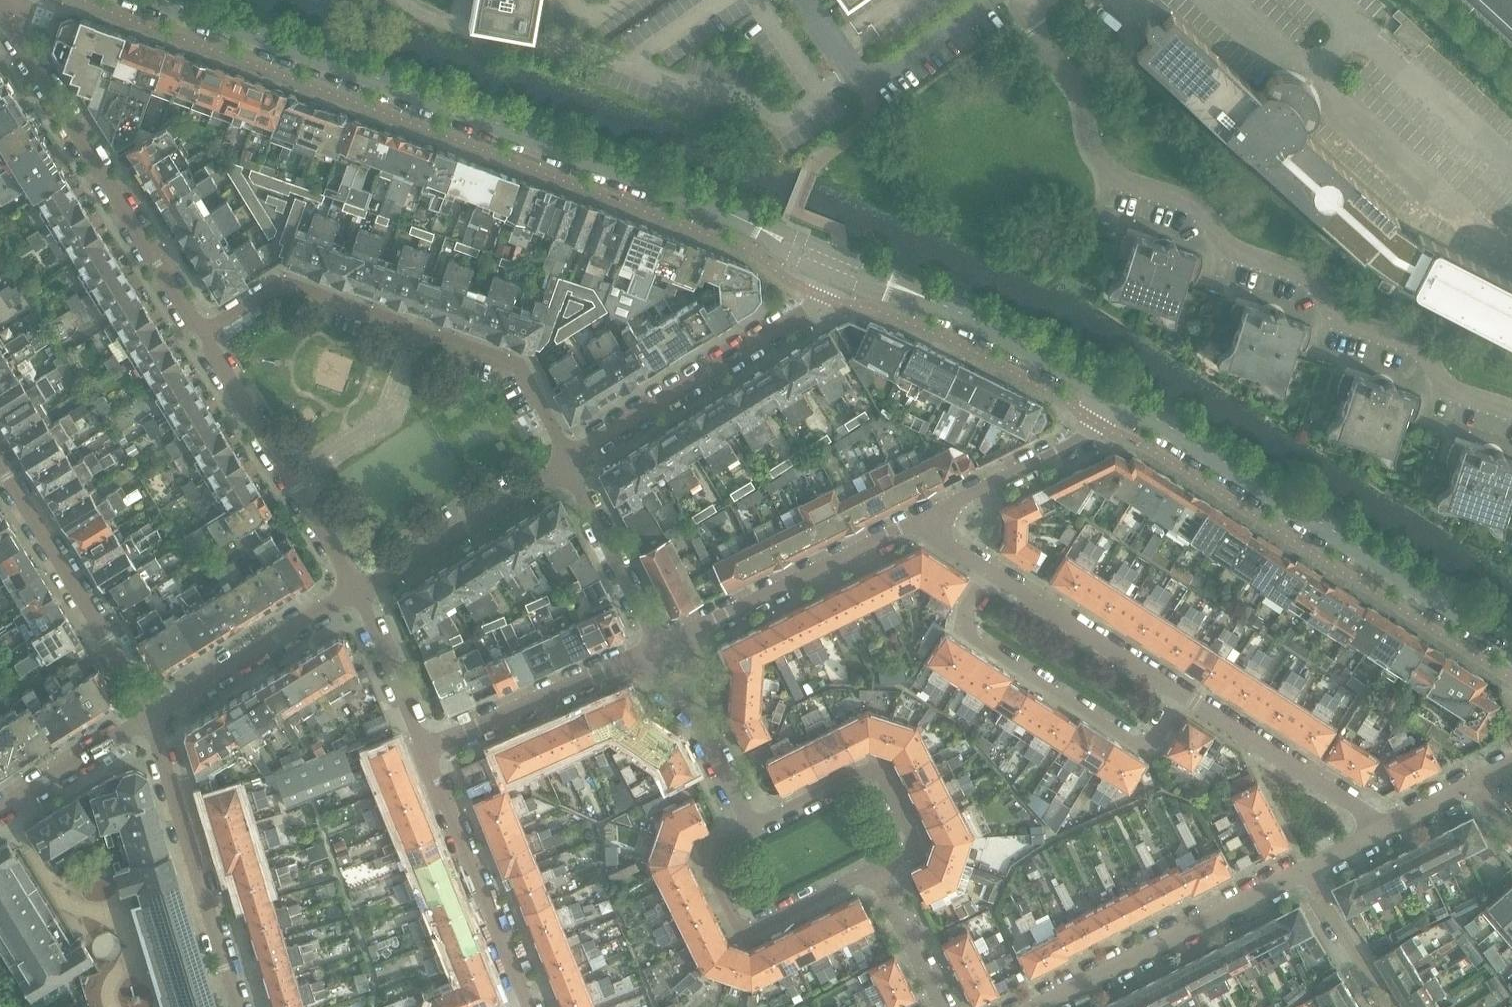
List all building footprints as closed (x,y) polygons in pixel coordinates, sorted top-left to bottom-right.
[(469,26),(534,37),(540,0),(474,0),(469,26)] [(1139,50),(1136,54),(1363,259),(1365,257),(1396,222),(1398,220),(1301,131),(1302,130),(1302,129),(1302,128),(1303,128),(1303,127),(1303,126),(1304,126),(1304,125),(1305,125),(1306,125),(1307,125),(1307,124),(1308,124),(1309,124),(1309,123),(1310,123),(1311,122),(1312,121),(1313,120),(1314,119),(1314,118),(1315,118),(1315,117),(1315,116),(1316,116),(1316,115),(1316,114),(1317,114),(1317,113),(1317,112),(1317,111),(1317,110),(1317,109),(1317,108),(1317,107),(1317,106),(1317,105),(1317,104),(1317,103),(1317,102),(1317,101),(1316,100),(1316,99),(1316,98),(1316,97),(1315,97),(1315,96),(1315,95),(1314,94),(1314,93),(1313,92),(1313,91),(1312,91),(1312,90),(1312,89),(1311,89),(1311,88),(1310,88),(1310,87),(1309,86),(1308,85),(1308,84),(1307,84),(1306,83),(1305,82),(1304,81),(1303,81),(1303,80),(1302,80),(1301,79),(1300,79),(1300,78),(1299,78),(1298,78),(1298,77),(1297,77),(1296,77),(1295,76),(1294,76),(1293,76),(1293,75),(1292,75),(1291,75),(1290,75),(1289,75),(1288,74),(1287,74),(1286,74),(1285,74),(1284,74),(1283,74),(1282,74),(1281,74),(1280,74),(1279,74),(1278,74),(1277,75),(1276,75),(1275,75),(1274,76),(1273,76),(1272,77),(1271,77),(1271,78),(1270,78),(1270,79),(1269,79),(1269,80),(1268,80),(1268,81),(1267,81),(1267,82),(1266,83),(1266,84),(1265,85),(1265,86),(1265,87),(1264,87),(1264,88),(1264,89),(1264,90),(1263,91),(1262,91),(1261,91),(1260,92),(1259,92),(1259,93),(1258,93),(1172,14),(1164,23),(1156,16),(1148,18),(1144,39),(1148,43),(1141,51),(1139,50)] [(58,34),(57,36),(53,48),(59,59),(65,61),(63,67),(73,70),(70,77),(80,81),(77,89),(88,106),(88,105),(101,70),(100,70),(102,64),(114,68),(126,36),(126,35),(125,34),(111,29),(96,24),(96,23),(81,18),(80,21),(74,18),(62,22),(62,23),(58,34)] [(114,68),(111,77),(112,77),(97,119),(97,120),(112,144),(132,85),(146,43),(137,40),(135,37),(130,36),(127,36),(126,36),(114,68)] [(132,85),(112,144),(117,152),(135,141),(152,92),(166,50),(165,50),(165,48),(156,45),(155,46),(146,43),(132,85)] [(166,50),(152,92),(172,99),(186,58),(185,57),(183,55),(178,53),(175,53),(166,50)] [(186,58),(172,99),(192,106),(206,65),(205,64),(203,62),(198,60),(195,61),(186,58)] [(88,106),(96,119),(95,119),(96,120),(97,120),(97,119),(112,77),(111,77),(114,68),(102,64),(100,70),(101,70),(88,105),(88,106)] [(206,65),(192,106),(212,114),(226,72),(225,71),(223,69),(218,67),(215,68),(206,65)] [(226,72),(212,114),(232,121),(246,79),(245,79),(243,76),(238,75),(235,75),(226,72)] [(14,91),(8,83),(6,84),(0,74),(0,103),(13,95),(11,92),(14,91)] [(246,79),(232,121),(252,128),(266,86),(265,86),(263,84),(258,82),(255,82),(246,79)] [(266,86),(252,128),(272,135),(273,132),(286,95),(286,94),(285,93),(283,91),(278,89),(275,89),(266,86)] [(296,96),(291,94),(287,95),(286,95),(273,132),(294,140),(307,103),(298,99),(296,96)] [(26,116),(13,95),(0,103),(0,132),(26,116)] [(307,103),(294,140),(316,148),(329,111),(319,107),(320,105),(310,101),(309,104),(307,103)] [(329,111),(316,148),(337,156),(338,153),(350,118),(349,118),(347,114),(341,112),(338,114),(329,111)] [(0,132),(0,147),(1,147),(7,157),(39,137),(38,135),(38,132),(36,127),(33,127),(26,116),(0,132)] [(349,157),(340,181),(352,185),(372,126),(362,123),(361,120),(355,117),(352,119),(350,118),(338,153),(349,157)] [(167,126),(128,151),(139,169),(179,145),(167,126)] [(372,126),(352,185),(360,189),(368,165),(382,169),(394,134),(392,134),(391,131),(385,128),(382,130),(372,126)] [(392,173),(383,197),(395,202),(415,142),(405,138),(404,135),(398,133),(395,135),(394,134),(382,169),(392,173)] [(13,167),(0,175),(0,190),(52,158),(46,147),(46,145),(44,140),(41,140),(39,137),(7,157),(13,167)] [(231,143),(225,140),(222,150),(228,152),(231,143)] [(425,180),(436,150),(435,149),(434,146),(428,144),(425,146),(415,142),(395,202),(403,204),(411,181),(423,185),(425,180)] [(179,145),(139,169),(150,187),(184,167),(184,166),(189,163),(179,145)] [(432,195),(428,204),(440,208),(458,156),(446,152),(447,151),(437,147),(436,150),(425,180),(437,185),(432,195)] [(245,149),(239,164),(245,166),(247,167),(252,151),(245,149)] [(458,156),(440,208),(447,211),(451,202),(453,190),(467,196),(478,163),(469,160),(458,156)] [(0,190),(0,202),(2,205),(27,189),(34,200),(38,198),(37,197),(66,180),(64,177),(65,174),(62,170),(59,169),(52,158),(0,190)] [(280,228),(244,171),(245,166),(239,164),(231,161),(226,165),(272,239),(278,235),(280,228)] [(472,210),(469,219),(480,223),(498,171),(487,167),(487,166),(478,163),(467,196),(478,200),(472,210)] [(263,164),(260,171),(272,176),(275,168),(263,164)] [(184,167),(150,187),(161,205),(210,174),(205,166),(190,176),(184,167)] [(253,169),(251,175),(256,182),(292,195),(293,191),(309,197),(311,189),(303,186),(295,183),(272,176),(260,171),(253,169)] [(498,171),(480,223),(488,226),(492,217),(494,206),(506,210),(518,178),(510,175),(509,175),(498,171)] [(210,174),(161,205),(173,224),(200,207),(194,198),(199,195),(200,196),(217,185),(210,174)] [(298,175),(295,183),(303,186),(305,178),(298,175)] [(314,180),(306,177),(305,178),(303,186),(311,189),(314,180)] [(505,215),(517,219),(513,229),(509,240),(518,244),(538,186),(518,178),(506,210),(505,215)] [(38,198),(45,210),(40,212),(64,250),(69,248),(76,260),(104,242),(66,180),(37,197),(38,198)] [(538,186),(518,244),(527,247),(530,236),(534,226),(545,230),(558,193),(538,186)] [(311,189),(309,197),(322,201),(324,194),(311,189)] [(279,205),(278,209),(286,211),(290,200),(271,193),(268,201),(279,205)] [(545,230),(556,234),(552,244),(548,255),(557,258),(577,201),(558,193),(545,230)] [(281,255),(285,257),(283,263),(285,263),(296,234),(307,200),(298,197),(281,243),(285,244),(281,255)] [(227,201),(210,212),(211,213),(206,216),(200,207),(173,224),(185,243),(234,212),(227,201)] [(344,201),(342,208),(354,213),(357,205),(344,201)] [(569,251),(573,241),(583,245),(597,208),(577,201),(557,258),(565,262),(569,251)] [(357,205),(354,213),(367,217),(369,209),(357,205)] [(583,245),(595,249),(591,259),(586,270),(595,273),(616,215),(597,208),(583,245)] [(224,234),(241,224),(234,212),(185,243),(196,262),(223,245),(218,236),(223,233),(224,234)] [(285,263),(285,264),(308,272),(327,217),(315,213),(308,232),(309,232),(307,238),(296,234),(285,263)] [(377,220),(389,225),(392,217),(379,213),(377,220)] [(616,215),(595,273),(604,277),(608,266),(612,255),(622,259),(636,223),(616,215)] [(327,217),(308,272),(330,280),(341,250),(330,246),(332,240),(333,241),(340,221),(327,217)] [(1365,257),(1368,259),(1393,276),(1397,278),(1395,282),(1399,284),(1511,342),(1511,282),(1438,244),(1433,242),(1419,234),(1418,237),(1399,224),(1396,222),(1365,257)] [(622,259),(605,304),(610,311),(619,325),(652,304),(647,295),(646,297),(636,293),(646,265),(652,268),(664,234),(636,223),(622,259)] [(409,232),(421,236),(424,229),(411,224),(409,232)] [(353,247),(354,248),(352,254),(341,250),(330,280),(353,288),(372,233),(360,228),(353,247)] [(421,236),(434,240),(437,233),(424,229),(421,236)] [(39,231),(28,238),(32,244),(43,237),(39,231)] [(372,233),(353,288),(375,295),(386,265),(375,261),(377,256),(378,256),(385,237),(372,233)] [(1119,257),(1128,260),(1117,295),(1175,314),(1186,279),(1195,281),(1199,274),(1202,265),(1203,257),(1180,249),(1179,249),(1177,247),(1176,244),(1175,243),(1174,242),(1173,241),(1171,241),(1170,241),(1169,241),(1168,242),(1167,243),(1166,243),(1165,244),(1165,245),(1127,233),(1125,236),(1124,238),(1123,241),(1121,245),(1120,248),(1120,251),(1119,254),(1119,257)] [(646,265),(636,293),(646,297),(647,295),(657,270),(674,276),(686,242),(664,234),(652,268),(646,265)] [(43,237),(32,244),(36,251),(47,244),(43,237)] [(251,239),(233,250),(234,251),(229,254),(223,245),(196,262),(208,281),(258,250),(251,239)] [(454,247),(466,252),(469,244),(456,240),(454,247)] [(104,242),(76,260),(84,272),(79,275),(103,313),(107,310),(115,322),(143,304),(104,242)] [(686,242),(674,276),(696,285),(698,280),(702,282),(704,276),(708,277),(717,254),(686,242)] [(500,243),(497,252),(508,256),(511,247),(500,243)] [(398,263),(399,264),(397,269),(386,265),(375,295),(398,303),(417,249),(404,244),(398,263)] [(469,244),(466,252),(479,256),(482,249),(469,244)] [(417,249),(398,303),(420,311),(431,281),(420,277),(422,271),(423,272),(430,253),(417,249)] [(258,250),(208,281),(220,300),(247,283),(241,274),(247,271),(247,272),(265,262),(258,250)] [(717,254),(708,277),(719,281),(720,291),(760,287),(759,275),(752,267),(717,254)] [(499,263),(511,267),(514,260),(501,255),(499,263)] [(431,281),(420,311),(443,319),(462,264),(449,260),(443,279),(444,279),(442,285),(431,281)] [(514,260),(511,267),(524,272),(526,264),(514,260)] [(468,288),(475,269),(462,264),(443,319),(465,327),(476,297),(465,293),(467,287),(468,288)] [(488,294),(489,295),(487,301),(476,297),(465,327),(488,335),(507,280),(494,275),(488,294)] [(552,296),(535,346),(543,351),(550,339),(567,291),(592,300),(595,305),(562,326),(557,339),(559,342),(610,311),(605,304),(596,289),(559,276),(552,296)] [(507,280),(488,335),(510,343),(521,312),(509,308),(511,303),(513,303),(519,284),(507,280)] [(720,291),(720,300),(711,305),(724,326),(755,307),(761,299),(760,287),(720,291)] [(521,312),(510,343),(533,351),(535,346),(552,296),(539,291),(533,310),(534,311),(532,316),(521,312)] [(77,293),(66,300),(71,307),(81,300),(77,293)] [(572,298),(566,315),(570,317),(586,307),(587,303),(572,298)] [(81,300),(71,307),(75,313),(86,306),(81,300)] [(703,302),(700,305),(697,300),(677,313),(696,344),(724,326),(711,305),(707,308),(703,302)] [(12,311),(6,301),(0,304),(0,318),(12,311)] [(1229,327),(1237,330),(1226,365),(1285,383),(1295,348),(1304,351),(1306,349),(1308,345),(1309,343),(1309,342),(1311,337),(1311,334),(1312,329),(1312,327),(1312,326),(1289,319),(1287,318),(1286,317),(1286,316),(1285,314),(1284,313),(1283,311),(1281,311),(1279,311),(1278,311),(1277,311),(1276,312),(1275,312),(1274,313),(1273,314),(1237,303),(1236,302),(1234,305),(1233,308),(1231,311),(1230,315),(1229,319),(1229,321),(1229,323),(1229,327)] [(104,328),(112,341),(108,343),(115,355),(119,360),(128,354),(141,375),(146,372),(153,384),(182,367),(143,304),(115,322),(104,328)] [(677,313),(658,325),(664,335),(656,340),(668,361),(696,344),(677,313)] [(838,327),(836,327),(836,328),(834,329),(850,356),(848,358),(866,387),(875,370),(892,333),(870,323),(866,330),(850,323),(838,328),(838,327)] [(630,324),(621,329),(631,346),(649,373),(668,361),(656,340),(664,335),(658,325),(638,337),(630,324)] [(619,346),(621,345),(610,328),(599,335),(630,385),(649,373),(631,346),(623,351),(619,346)] [(31,341),(25,332),(1,347),(0,344),(0,360),(31,341)] [(835,366),(846,359),(829,332),(810,344),(840,394),(851,387),(841,370),(838,371),(835,366)] [(892,333),(875,370),(896,380),(899,373),(914,342),(905,338),(904,335),(898,332),(895,334),(892,333)] [(599,359),(602,364),(594,369),(610,397),(630,385),(599,335),(587,342),(598,359),(599,359)] [(907,388),(905,391),(916,397),(937,350),(930,347),(929,347),(915,340),(914,342),(899,373),(896,380),(898,383),(907,388)] [(37,351),(31,341),(0,360),(0,388),(20,376),(13,366),(37,351)] [(54,344),(46,349),(50,356),(58,351),(54,344)] [(820,382),(818,384),(829,401),(840,394),(810,344),(791,356),(807,383),(817,377),(820,382)] [(71,350),(63,354),(70,365),(78,360),(71,350)] [(945,355),(945,354),(937,350),(916,397),(924,401),(926,398),(939,404),(943,395),(958,362),(945,355)] [(572,352),(560,359),(591,409),(610,397),(594,369),(584,375),(581,370),(582,369),(572,352)] [(70,365),(63,354),(54,360),(63,375),(72,369),(70,365)] [(115,355),(105,362),(109,369),(120,362),(119,360),(115,355)] [(800,394),(797,389),(807,383),(791,356),(772,368),(802,417),(813,410),(803,393),(800,394)] [(564,387),(564,388),(556,393),(569,417),(574,419),(591,409),(560,359),(549,366),(560,383),(561,382),(564,387)] [(120,362),(109,369),(113,375),(124,369),(120,362)] [(943,395),(954,400),(948,412),(957,416),(979,372),(958,362),(943,395)] [(161,397),(156,400),(180,438),(185,435),(192,447),(220,429),(182,367),(153,384),(161,397)] [(783,405),(780,407),(791,424),(802,417),(772,368),(753,379),(769,406),(779,400),(783,405)] [(80,381),(73,371),(64,376),(71,387),(80,381)] [(36,381),(27,387),(20,376),(0,388),(0,415),(56,380),(51,372),(36,381)] [(999,382),(979,372),(957,416),(946,438),(955,443),(972,409),(982,414),(999,382)] [(1338,397),(1347,400),(1336,435),(1394,453),(1405,418),(1414,421),(1418,413),(1420,405),(1421,397),(1421,396),(1398,389),(1396,388),(1396,387),(1395,386),(1395,384),(1394,383),(1392,382),(1391,381),(1390,381),(1389,381),(1387,381),(1386,381),(1385,382),(1384,382),(1384,383),(1383,384),(1354,375),(1346,372),(1344,375),(1342,378),(1341,381),(1340,383),(1339,387),(1338,390),(1338,394),(1338,397)] [(753,379),(734,391),(764,441),(775,434),(765,416),(762,418),(759,413),(769,406),(753,379)] [(61,388),(56,380),(0,415),(0,419),(10,435),(43,414),(36,403),(46,397),(61,388)] [(999,382),(982,414),(991,419),(986,430),(979,447),(985,453),(992,445),(997,435),(1019,392),(999,382)] [(745,429),(742,430),(753,448),(764,441),(734,391),(715,403),(731,430),(741,424),(745,429)] [(992,445),(985,453),(989,457),(1001,445),(1003,446),(1011,429),(1025,435),(1028,428),(1034,431),(1041,429),(1046,420),(1044,413),(1038,410),(1041,403),(1019,392),(997,435),(992,445)] [(93,402),(102,417),(113,410),(104,395),(93,402)] [(715,403),(696,415),(726,464),(737,457),(727,440),(724,441),(721,436),(731,430),(715,403)] [(43,414),(10,435),(22,454),(79,418),(75,410),(60,419),(60,420),(50,426),(43,414)] [(865,411),(855,417),(859,424),(869,417),(865,411)] [(882,414),(878,422),(889,428),(893,420),(882,414)] [(706,452),(704,454),(715,471),(726,464),(696,415),(677,426),(693,453),(703,447),(706,452)] [(855,417),(845,423),(849,430),(859,424),(855,417)] [(70,435),(85,426),(79,418),(22,454),(34,473),(67,452),(60,441),(70,435)] [(154,418),(144,424),(148,431),(158,425),(154,418)] [(893,420),(889,428),(901,434),(905,426),(893,420)] [(919,431),(925,434),(930,423),(924,420),(919,431)] [(867,421),(861,425),(866,434),(873,430),(867,421)] [(158,425),(148,431),(152,438),(162,432),(158,425)] [(677,426),(657,438),(688,487),(699,481),(688,464),(686,465),(683,460),(693,453),(677,426)] [(200,459),(195,462),(219,500),(223,497),(231,509),(259,491),(220,429),(192,447),(200,459)] [(123,432),(117,436),(122,445),(128,441),(123,432)] [(851,433),(834,443),(838,450),(856,440),(851,433)] [(826,434),(816,440),(821,447),(831,440),(826,434)] [(668,476),(666,477),(676,495),(688,487),(657,438),(639,450),(655,477),(665,471),(668,476)] [(816,440),(806,447),(811,453),(821,447),(816,440)] [(1456,469),(1445,505),(1503,523),(1511,495),(1511,460),(1507,458),(1506,457),(1503,452),(1501,451),(1500,451),(1499,450),(1498,450),(1497,450),(1495,451),(1494,452),(1493,453),(1492,454),(1455,442),(1453,445),(1451,448),(1450,450),(1449,454),(1448,457),(1447,461),(1447,463),(1447,466),(1447,467),(1456,469)] [(134,443),(126,448),(131,457),(140,452),(134,443)] [(98,448),(83,458),(84,458),(74,464),(67,452),(34,473),(45,492),(103,456),(98,448)] [(828,448),(817,454),(821,462),(832,455),(828,448)] [(944,484),(930,457),(921,461),(915,448),(906,453),(913,466),(926,493),(944,484)] [(949,448),(930,457),(944,484),(975,469),(970,459),(967,454),(955,460),(949,448)] [(645,483),(655,477),(639,450),(620,461),(644,502),(650,511),(661,504),(651,487),(648,488),(645,483)] [(905,470),(894,475),(908,502),(926,493),(913,466),(906,453),(898,457),(905,470)] [(1115,453),(1073,473),(1089,484),(1091,485),(1106,496),(1111,489),(1128,462),(1115,453)] [(817,454),(806,461),(810,468),(821,462),(817,454)] [(93,474),(108,465),(103,456),(45,492),(57,511),(90,491),(83,479),(93,474)] [(789,457),(779,464),(783,471),(793,464),(789,457)] [(1128,462),(1111,489),(1131,502),(1153,468),(1135,457),(1131,457),(1128,462)] [(602,477),(641,554),(668,540),(650,511),(644,502),(620,461),(604,471),(602,477)] [(799,463),(781,474),(782,476),(787,483),(804,472),(799,463)] [(779,464),(768,470),(773,477),(783,471),(779,464)] [(879,466),(870,470),(890,510),(908,502),(894,475),(885,479),(879,466)] [(1153,468),(1131,502),(1151,514),(1172,480),(1153,468)] [(862,474),(869,487),(858,492),(872,519),(890,510),(870,470),(862,474)] [(1073,473),(1043,488),(1044,489),(1074,508),(1089,484),(1073,473)] [(782,476),(766,486),(770,493),(787,483),(782,476)] [(751,480),(740,486),(744,493),(755,487),(751,480)] [(1172,480),(1151,514),(1170,527),(1192,493),(1172,480)] [(193,481),(182,487),(186,494),(198,487),(193,481)] [(843,484),(834,488),(854,528),(872,519),(858,492),(849,497),(843,484)] [(740,486),(730,492),(734,499),(744,493),(740,486)] [(90,491),(57,511),(69,530),(127,494),(122,487),(107,496),(97,502),(90,491)] [(198,487),(186,494),(191,501),(202,494),(198,487)] [(832,505),(822,510),(836,537),(854,528),(834,488),(826,492),(832,505)] [(759,489),(748,495),(752,503),(764,496),(759,489)] [(231,509),(183,538),(191,553),(217,537),(221,543),(272,513),(259,491),(231,509)] [(1000,509),(1006,520),(1005,530),(1027,531),(1027,521),(1042,514),(1032,493),(1000,509)] [(1192,493),(1170,527),(1190,539),(1211,505),(1192,493)] [(114,529),(107,518),(117,512),(132,503),(127,494),(69,530),(81,549),(114,529)] [(748,495),(737,502),(741,510),(752,503),(748,495)] [(556,501),(538,512),(568,561),(582,588),(601,579),(586,550),(579,555),(569,537),(568,538),(565,533),(574,527),(562,502),(556,501)] [(807,501),(798,506),(818,546),(836,537),(822,510),(813,514),(807,501)] [(712,503),(702,509),(706,516),(717,510),(712,503)] [(1211,505),(1190,539),(1209,552),(1231,518),(1211,505)] [(796,523),(787,527),(800,554),(818,546),(798,506),(790,510),(796,523)] [(706,516),(702,509),(691,516),(695,523),(706,516)] [(724,509),(713,516),(718,523),(729,517),(724,509)] [(547,550),(546,551),(557,568),(568,561),(538,512),(517,525),(534,552),(544,545),(547,550)] [(0,517),(0,537),(12,529),(3,515),(0,517)] [(713,516),(702,523),(707,530),(718,523),(713,516)] [(1231,518),(1209,552),(1228,563),(1229,564),(1249,532),(1248,529),(1231,518)] [(771,519),(762,523),(769,536),(782,563),(800,554),(787,527),(777,532),(771,519)] [(1119,520),(1111,533),(1120,538),(1128,526),(1119,520)] [(754,527),(760,540),(751,545),(764,572),(782,563),(769,536),(762,523),(754,527)] [(114,529),(81,549),(92,568),(150,533),(145,525),(131,534),(121,540),(114,529)] [(524,558),(534,552),(517,525),(497,537),(528,586),(539,579),(528,562),(527,563),(524,558)] [(1068,525),(1059,539),(1068,545),(1077,531),(1068,525)] [(674,526),(664,531),(667,538),(678,533),(674,526)] [(21,544),(12,529),(0,537),(0,557),(21,544)] [(1040,550),(1026,541),(1027,531),(1005,530),(1005,540),(998,550),(1028,569),(1040,550)] [(1228,563),(1226,566),(1247,579),(1270,543),(1260,536),(1256,537),(1249,533),(1249,532),(1229,564),(1228,563)] [(150,533),(92,568),(104,587),(137,567),(131,556),(140,550),(141,550),(155,541),(150,533)] [(1154,534),(1142,552),(1151,557),(1155,551),(1162,539),(1154,534)] [(271,536),(263,541),(294,592),(314,580),(293,547),(282,554),(271,536)] [(700,536),(692,540),(698,551),(705,546),(700,536)] [(507,575),(506,576),(516,593),(528,586),(497,537),(477,550),(494,576),(504,570),(507,575)] [(764,572),(751,545),(741,550),(735,537),(726,541),(746,581),(764,572)] [(668,540),(641,554),(652,574),(681,559),(670,539),(668,540)] [(264,564),(254,570),(275,604),(294,592),(263,541),(253,547),(264,564)] [(718,545),(724,558),(714,563),(716,567),(722,579),(728,590),(746,581),(726,541),(718,545)] [(1066,555),(1049,582),(1066,593),(1097,545),(1089,541),(1083,551),(1076,561),(1066,555)] [(1270,543),(1247,579),(1266,592),(1288,558),(1281,553),(1280,549),(1270,543)] [(0,557),(0,573),(2,576),(30,558),(21,544),(0,557)] [(163,568),(182,556),(175,544),(137,567),(104,587),(117,608),(168,576),(163,568)] [(1104,550),(1097,545),(1066,593),(1083,603),(1100,577),(1091,571),(1098,560),(1097,560),(1104,550)] [(705,546),(698,551),(704,563),(712,559),(705,546)] [(487,588),(483,583),(494,576),(477,550),(456,562),(487,611),(498,604),(488,587),(487,588)] [(918,550),(905,556),(919,585),(934,594),(951,567),(925,550),(918,550)] [(1155,551),(1151,557),(1165,567),(1170,560),(1155,551)] [(905,556),(886,566),(900,595),(905,606),(913,602),(908,591),(919,585),(905,556)] [(6,583),(0,587),(0,597),(39,573),(30,558),(2,576),(6,583)] [(1288,558),(1266,592),(1286,604),(1309,568),(1299,561),(1295,562),(1288,558)] [(681,559),(652,574),(662,594),(691,579),(681,559)] [(233,560),(224,565),(256,616),(275,604),(254,570),(243,577),(233,560)] [(463,595),(466,600),(465,601),(476,618),(487,611),(456,562),(436,574),(453,601),(463,595)] [(1100,577),(1083,603),(1100,614),(1130,567),(1123,562),(1116,572),(1109,583),(1100,577)] [(1175,563),(1171,570),(1190,582),(1194,576),(1175,563)] [(224,565),(215,571),(226,588),(215,594),(236,628),(256,616),(224,565)] [(886,566),(868,574),(893,625),(901,622),(895,611),(896,611),(890,599),(900,595),(886,566)] [(716,567),(708,571),(714,583),(722,579),(716,567)] [(969,578),(951,567),(934,594),(927,605),(934,610),(941,599),(951,605),(969,578)] [(1131,582),(1138,572),(1130,567),(1100,614),(1106,618),(1106,619),(1116,626),(1134,599),(1124,593),(1131,582)] [(1309,568),(1286,604),(1306,617),(1327,583),(1320,578),(1319,574),(1309,568)] [(1190,582),(1189,583),(1198,589),(1206,577),(1197,571),(1194,576),(1190,582)] [(0,597),(0,607),(15,598),(20,605),(48,587),(39,573),(0,597)] [(443,608),(453,601),(436,574),(416,587),(446,636),(458,629),(447,612),(446,613),(443,608)] [(868,574),(850,583),(864,612),(874,607),(880,619),(880,618),(886,629),(893,625),(868,574)] [(582,588),(593,609),(609,643),(624,636),(626,630),(601,579),(582,588)] [(691,579),(662,594),(670,611),(670,610),(676,612),(676,613),(702,601),(691,579)] [(578,580),(567,585),(570,592),(581,587),(578,580)] [(194,583),(186,589),(217,640),(236,628),(215,594),(205,601),(194,583)] [(860,628),(854,617),(864,612),(850,583),(832,592),(857,643),(865,639),(859,629),(860,628)] [(1216,583),(1208,595),(1215,600),(1223,587),(1216,583)] [(1327,583),(1306,617),(1325,629),(1348,593),(1338,586),(1334,587),(1327,583)] [(1143,605),(1134,599),(1116,626),(1133,637),(1164,589),(1157,584),(1150,594),(1143,605)] [(20,605),(24,612),(14,619),(18,626),(57,602),(48,587),(20,605)] [(416,587),(399,598),(424,658),(453,646),(446,636),(416,587)] [(176,594),(187,612),(177,618),(198,652),(217,640),(186,589),(176,594)] [(1171,593),(1164,589),(1133,637),(1150,647),(1167,620),(1158,614),(1165,604),(1165,603),(1171,593)] [(574,592),(564,596),(568,604),(578,600),(574,592)] [(832,592),(814,601),(828,630),(837,625),(843,637),(844,636),(849,647),(857,643),(832,592)] [(1348,593),(1325,629),(1344,642),(1346,639),(1366,607),(1359,603),(1358,599),(1348,593)] [(548,595),(537,600),(540,607),(551,602),(548,595)] [(550,612),(568,604),(564,596),(547,605),(550,612)] [(537,600),(526,604),(529,612),(540,607),(537,600)] [(818,634),(828,630),(814,601),(796,609),(821,661),(829,657),(824,646),(818,634)] [(1241,601),(1234,612),(1248,621),(1253,612),(1255,610),(1241,601)] [(57,602),(18,626),(23,633),(33,627),(37,633),(66,616),(57,602)] [(1167,620),(1150,647),(1167,658),(1198,610),(1190,605),(1184,616),(1184,615),(1177,626),(1167,620)] [(156,607),(147,612),(179,664),(198,652),(177,618),(166,624),(156,607)] [(1366,607),(1346,639),(1366,652),(1387,618),(1370,607),(1366,607)] [(586,613),(588,617),(577,622),(591,651),(609,643),(593,609),(586,613)] [(796,609),(778,618),(792,647),(802,642),(808,654),(814,664),(821,661),(796,609)] [(1198,625),(1205,615),(1198,610),(1167,658),(1184,669),(1201,642),(1192,636),(1199,625),(1198,625)] [(149,635),(138,642),(157,672),(163,673),(163,674),(179,664),(147,612),(138,618),(149,635)] [(550,634),(541,638),(554,667),(573,659),(557,626),(553,619),(550,612),(542,616),(550,634)] [(1263,618),(1253,612),(1248,621),(1257,627),(1263,618)] [(553,619),(557,626),(573,659),(591,651),(577,622),(569,626),(564,614),(553,619)] [(33,636),(41,650),(37,652),(36,650),(14,663),(21,674),(79,638),(66,616),(37,633),(33,636)] [(506,616),(494,620),(497,628),(509,623),(506,616)] [(778,618),(761,627),(774,656),(780,668),(796,700),(804,696),(788,664),(789,664),(783,652),(792,647),(778,618)] [(1387,618),(1366,652),(1385,664),(1407,630),(1387,618)] [(497,628),(494,620),(483,625),(486,632),(497,628)] [(511,652),(504,655),(518,683),(536,675),(520,642),(518,638),(511,623),(499,627),(511,652)] [(760,626),(739,637),(753,666),(763,666),(764,661),(774,656),(761,627),(760,626)] [(929,626),(920,641),(930,647),(939,633),(929,626)] [(1201,642),(1184,669),(1201,680),(1231,632),(1224,627),(1218,637),(1217,637),(1210,648),(1201,642)] [(1289,628),(1280,642),(1287,646),(1296,632),(1289,628)] [(518,638),(520,642),(536,675),(554,667),(541,638),(537,629),(518,638)] [(1407,630),(1385,664),(1405,677),(1426,643),(1407,630)] [(929,679),(923,690),(930,694),(962,643),(945,632),(926,662),(936,669),(929,679)] [(1232,647),(1232,646),(1239,636),(1231,632),(1201,680),(1218,690),(1235,663),(1226,657),(1232,647)] [(462,633),(451,638),(454,646),(465,641),(462,633)] [(362,683),(343,638),(337,636),(315,650),(339,687),(349,681),(354,687),(362,683)] [(753,666),(739,637),(717,647),(726,664),(729,663),(732,668),(743,668),(743,673),(763,673),(763,666),(753,666)] [(979,654),(962,643),(930,694),(937,699),(944,689),(951,678),(960,684),(979,654)] [(1296,643),(1292,649),(1306,658),(1310,652),(1296,643)] [(1426,643),(1405,677),(1425,689),(1446,655),(1426,643)] [(453,646),(424,658),(432,677),(465,663),(481,655),(478,649),(457,657),(453,646)] [(1244,669),(1235,663),(1218,690),(1234,701),(1265,653),(1258,649),(1251,659),(1244,669)] [(315,650),(296,661),(329,713),(337,708),(328,694),(339,687),(315,650)] [(518,683),(504,655),(502,650),(494,653),(496,658),(485,663),(499,692),(518,683)] [(1272,658),(1265,653),(1234,701),(1251,712),(1268,685),(1259,679),(1266,668),(1272,658)] [(970,690),(963,701),(957,711),(964,716),(996,665),(979,654),(960,684),(970,690)] [(464,672),(468,670),(484,664),(481,655),(465,663),(432,677),(440,695),(468,683),(464,672)] [(1446,655),(1425,689),(1444,702),(1466,668),(1446,655)] [(1326,656),(1319,667),(1326,671),(1333,660),(1326,656)] [(76,660),(66,667),(75,683),(76,682),(96,715),(114,704),(116,697),(115,697),(98,669),(84,677),(82,674),(84,673),(76,660)] [(296,661),(277,673),(301,711),(312,704),(321,718),(329,713),(296,661)] [(996,665),(964,716),(971,720),(977,710),(978,711),(985,700),(994,706),(1010,681),(1013,676),(996,665)] [(1345,667),(1338,679),(1346,684),(1353,672),(1345,667)] [(744,694),(744,698),(761,699),(763,673),(743,673),(743,668),(732,668),(730,694),(744,694)] [(1466,668),(1444,702),(1463,714),(1464,714),(1478,690),(1479,691),(1484,683),(1483,679),(1466,668)] [(904,669),(879,673),(880,685),(906,681),(904,669)] [(1278,691),(1268,685),(1251,712),(1262,719),(1262,718),(1269,722),(1299,675),(1291,670),(1285,680),(1278,691)] [(61,687),(62,686),(55,673),(44,680),(54,696),(74,728),(96,715),(76,682),(75,683),(63,691),(61,687)] [(277,673),(258,685),(291,736),(299,731),(290,717),(301,711),(277,673)] [(468,683),(440,695),(447,714),(476,702),(471,691),(492,682),(489,674),(468,683)] [(1299,675),(1269,722),(1285,733),(1302,706),(1293,701),(1300,690),(1299,690),(1306,680),(1299,675)] [(1003,712),(996,722),(996,723),(990,733),(997,737),(1027,691),(1010,681),(994,706),(1003,712)] [(809,682),(803,685),(807,693),(813,690),(809,682)] [(258,685),(240,696),(263,734),(274,727),(283,741),(291,736),(258,685)] [(33,687),(22,694),(29,706),(53,742),(74,728),(54,696),(41,704),(39,701),(41,699),(33,687)] [(860,689),(860,699),(868,699),(868,689),(860,689)] [(876,690),(868,689),(868,699),(876,700),(876,690)] [(629,690),(606,700),(621,731),(616,738),(624,743),(634,727),(630,724),(637,714),(634,709),(637,707),(629,690)] [(1397,690),(1385,708),(1388,710),(1393,713),(1404,695),(1397,690)] [(1496,702),(1479,691),(1478,690),(1464,714),(1463,714),(1457,724),(1477,737),(1479,735),(1482,734),(1483,734),(1488,726),(1487,722),(1497,705),(1496,702)] [(1027,691),(997,737),(1005,742),(1011,732),(1018,721),(1027,727),(1043,702),(1027,691)] [(1302,706),(1285,733),(1302,744),(1332,696),(1325,692),(1319,702),(1318,702),(1311,712),(1302,706)] [(744,694),(730,694),(728,713),(726,714),(733,728),(759,715),(761,699),(744,698),(744,694)] [(260,752),(253,740),(263,734),(240,696),(221,708),(252,757),(260,752)] [(1327,722),(1333,711),(1340,701),(1332,696),(1302,744),(1320,755),(1337,728),(1327,722)] [(621,731),(606,700),(584,710),(585,710),(598,739),(610,734),(616,738),(621,731)] [(778,702),(772,720),(779,723),(786,704),(778,702)] [(1030,744),(1024,754),(1031,759),(1060,713),(1043,702),(1027,727),(1037,733),(1030,744)] [(15,708),(5,714),(31,755),(53,742),(29,706),(18,713),(15,708)] [(929,707),(918,724),(925,728),(936,712),(929,707)] [(221,708),(202,720),(225,757),(236,751),(243,762),(252,757),(221,708)] [(817,709),(809,712),(836,766),(854,757),(838,725),(828,730),(823,719),(822,719),(817,709)] [(585,710),(567,718),(580,748),(590,743),(593,751),(601,747),(598,739),(585,710)] [(1414,710),(1407,721),(1425,733),(1432,722),(1414,710)] [(867,731),(862,734),(870,750),(880,753),(892,719),(867,711),(859,715),(867,731)] [(812,738),(802,743),(818,775),(836,766),(809,712),(802,716),(807,727),(812,738)] [(1077,723),(1060,713),(1031,759),(1038,763),(1045,753),(1045,754),(1052,743),(1061,749),(1077,723)] [(0,717),(0,754),(9,769),(31,755),(5,714),(0,717)] [(385,714),(363,723),(368,735),(390,726),(385,714)] [(650,741),(658,728),(637,714),(630,724),(634,727),(624,743),(645,757),(654,743),(650,741)] [(759,715),(733,728),(744,750),(770,737),(759,715)] [(859,715),(838,725),(854,757),(870,750),(862,734),(867,731),(859,715)] [(570,752),(580,748),(567,718),(549,726),(565,763),(573,760),(570,752)] [(1208,744),(1214,735),(1187,718),(1176,735),(1224,766),(1228,758),(1218,752),(1219,751),(1208,744)] [(907,749),(904,743),(920,735),(916,727),(892,719),(880,753),(891,757),(907,749)] [(1064,765),(1064,766),(1057,776),(1065,780),(1097,730),(1080,719),(1077,723),(1061,749),(1070,755),(1064,765)] [(187,729),(184,735),(185,735),(197,775),(225,757),(202,720),(187,729)] [(1357,732),(1365,737),(1372,726),(1364,721),(1357,732)] [(1432,722),(1425,733),(1430,736),(1444,745),(1451,734),(1432,722)] [(549,726),(530,734),(543,764),(553,759),(557,767),(565,763),(549,726)] [(1372,726),(1365,737),(1372,741),(1379,731),(1372,726)] [(674,739),(658,728),(650,741),(654,743),(645,757),(658,766),(684,753),(676,738),(674,739)] [(1097,730),(1065,780),(1072,785),(1078,775),(1079,775),(1086,765),(1095,770),(1114,740),(1097,730)] [(351,731),(342,736),(347,745),(357,741),(351,731)] [(1404,731),(1398,734),(1404,745),(1410,742),(1404,731)] [(530,734),(512,743),(528,780),(537,776),(533,768),(543,764),(530,734)] [(1324,758),(1343,771),(1359,747),(1339,734),(1324,758)] [(1398,734),(1392,737),(1398,748),(1404,745),(1398,734)] [(920,735),(904,743),(907,749),(891,757),(899,772),(931,756),(920,735)] [(1176,735),(1165,753),(1192,770),(1198,760),(1209,767),(1219,773),(1224,766),(1176,735)] [(342,736),(332,742),(337,750),(343,747),(347,745),(342,736)] [(1430,736),(1427,743),(1435,759),(1444,745),(1430,736)] [(787,737),(779,741),(800,784),(818,775),(802,743),(793,748),(787,737)] [(984,737),(978,745),(986,754),(993,743),(984,737)] [(318,740),(310,744),(318,757),(326,753),(318,740)] [(1097,787),(1098,787),(1091,797),(1098,802),(1131,751),(1114,740),(1095,770),(1104,776),(1097,787)] [(779,741),(771,745),(776,756),(766,762),(782,793),(800,784),(779,741)] [(371,765),(363,768),(367,776),(404,761),(397,742),(367,754),(371,765)] [(512,743),(493,751),(506,780),(517,776),(520,783),(528,780),(512,743)] [(1427,743),(1406,753),(1419,779),(1439,768),(1427,743)] [(284,769),(275,773),(288,807),(315,796),(356,781),(343,747),(337,750),(326,753),(318,757),(304,762),(284,769)] [(1378,760),(1359,747),(1343,771),(1363,783),(1378,760)] [(622,750),(613,755),(616,762),(625,757),(622,750)] [(300,751),(280,758),(284,769),(304,762),(300,751)] [(603,751),(595,755),(600,766),(608,763),(603,751)] [(1148,762),(1131,751),(1098,802),(1106,807),(1112,797),(1113,797),(1119,786),(1129,792),(1148,762)] [(684,753),(658,766),(668,786),(694,773),(684,753)] [(1406,753),(1385,764),(1398,789),(1419,779),(1406,753)] [(9,769),(0,754),(0,775),(9,769)] [(936,766),(931,756),(899,772),(908,790),(940,774),(951,769),(951,768),(962,763),(958,755),(947,761),(947,760),(936,766)] [(263,757),(255,762),(263,775),(272,771),(263,757)] [(367,776),(363,777),(366,787),(378,782),(382,792),(412,779),(404,761),(367,776)] [(575,764),(567,767),(572,779),(576,789),(584,785),(580,775),(575,764)] [(630,765),(621,770),(628,784),(637,779),(630,765)] [(567,767),(559,771),(564,782),(572,779),(567,767)] [(105,780),(89,790),(89,791),(92,796),(102,829),(103,829),(121,823),(133,862),(170,852),(162,827),(148,777),(147,775),(146,774),(136,769),(119,774),(115,775),(108,778),(105,780)] [(274,772),(264,775),(267,783),(276,780),(274,772)] [(945,784),(940,774),(908,790),(917,808),(971,781),(967,773),(957,779),(956,778),(945,784)] [(386,802),(378,805),(382,813),(419,798),(412,779),(382,792),(386,802)] [(506,780),(487,788),(490,794),(506,788),(509,787),(506,780)] [(971,781),(917,808),(926,826),(958,810),(953,800),(964,794),(964,793),(975,788),(971,781)] [(1232,796),(1243,817),(1268,804),(1257,783),(1232,796)] [(237,784),(203,794),(209,813),(251,801),(248,792),(240,795),(237,784)] [(640,784),(631,789),(635,796),(644,791),(640,784)] [(626,787),(613,794),(620,811),(635,803),(626,787)] [(510,799),(506,788),(490,794),(473,801),(481,821),(521,804),(518,796),(510,799)] [(666,793),(642,804),(648,815),(671,804),(666,793)] [(532,796),(524,799),(529,810),(537,807),(532,796)] [(77,797),(52,813),(69,840),(71,839),(94,825),(77,797)] [(419,798),(382,813),(385,822),(393,818),(397,829),(427,816),(419,798)] [(693,798),(673,808),(682,828),(687,826),(693,838),(709,830),(693,798)] [(245,812),(253,810),(251,801),(209,813),(214,833),(249,823),(245,812)] [(521,804),(481,821),(488,839),(521,826),(517,816),(525,812),(521,804)] [(1268,804),(1243,817),(1253,837),(1278,825),(1268,804)] [(664,813),(655,837),(690,848),(693,838),(687,826),(682,828),(673,808),(664,813)] [(1023,808),(1017,813),(1022,819),(1028,814),(1023,808)] [(958,810),(926,826),(934,841),(951,832),(953,837),(968,830),(958,810)] [(626,812),(614,818),(615,820),(632,825),(626,812)] [(52,813),(28,828),(44,855),(45,854),(51,863),(76,847),(71,839),(69,840),(52,813)] [(401,839),(393,842),(397,850),(434,835),(427,816),(397,829),(401,839)] [(1226,816),(1215,821),(1219,829),(1226,825),(1230,823),(1226,816)] [(1455,828),(1467,854),(1478,848),(1484,860),(1498,853),(1488,843),(1475,817),(1455,828)] [(1185,820),(1177,824),(1183,835),(1191,831),(1185,820)] [(214,833),(220,852),(262,840),(260,831),(252,833),(249,823),(214,833)] [(1030,826),(1031,835),(1043,834),(1042,825),(1030,826)] [(1219,829),(1216,831),(1221,839),(1231,834),(1226,825),(1219,829)] [(1278,825),(1253,837),(1264,858),(1289,845),(1278,825)] [(525,836),(521,826),(488,839),(496,858),(536,841),(533,833),(525,836)] [(549,826),(537,831),(540,840),(552,835),(549,826)] [(1457,859),(1467,854),(1455,828),(1435,838),(1454,875),(1463,870),(1457,859)] [(934,841),(930,851),(966,862),(972,838),(968,830),(953,837),(951,832),(934,841)] [(1196,842),(1191,831),(1183,835),(1188,846),(1196,842)] [(111,833),(104,835),(108,847),(114,845),(111,833)] [(1043,834),(1031,835),(1032,843),(1044,842),(1043,834)] [(434,835),(397,850),(400,859),(408,855),(412,866),(442,853),(434,835)] [(552,835),(540,840),(544,848),(556,843),(552,835)] [(1238,836),(1226,842),(1231,851),(1243,845),(1238,836)] [(655,837),(647,860),(651,868),(669,860),(672,866),(686,859),(690,848),(655,837)] [(1435,838),(1415,848),(1428,873),(1439,868),(1444,880),(1454,875),(1435,838)] [(344,839),(334,843),(337,851),(347,847),(344,839)] [(262,840),(220,852),(226,872),(232,870),(260,861),(257,850),(265,848),(262,840)] [(73,946),(8,841),(0,846),(0,949),(31,999),(93,960),(82,941),(73,947),(73,946)] [(540,850),(536,841),(496,858),(503,877),(508,875),(536,863),(532,853),(540,850)] [(1144,841),(1136,845),(1142,856),(1150,852),(1144,841)] [(324,842),(312,846),(317,859),(329,855),(324,842)] [(617,845),(605,846),(606,863),(618,863),(617,845)] [(1220,848),(1199,859),(1212,884),(1233,874),(1220,848)] [(1425,890),(1419,878),(1428,873),(1415,848),(1396,858),(1409,883),(1410,886),(1415,895),(1425,890)] [(348,849),(338,853),(340,860),(351,856),(348,849)] [(930,851),(926,862),(934,876),(942,872),(951,890),(960,885),(966,862),(930,851)] [(194,930),(193,930),(177,877),(178,877),(170,852),(133,862),(131,863),(131,866),(121,869),(115,871),(120,887),(122,891),(138,886),(143,902),(134,905),(142,930),(159,988),(156,989),(161,1006),(217,1006),(194,930)] [(1150,852),(1142,856),(1148,867),(1156,863),(1150,852)] [(412,866),(416,876),(408,879),(412,887),(449,872),(442,853),(412,866)] [(1248,855),(1237,861),(1241,869),(1253,863),(1248,855)] [(1396,858),(1376,868),(1389,893),(1395,905),(1404,900),(1398,889),(1409,883),(1396,858)] [(669,860),(651,868),(662,891),(694,875),(686,859),(672,866),(669,860)] [(1199,859),(1180,869),(1190,891),(1192,895),(1212,884),(1199,859)] [(119,861),(113,862),(115,871),(121,869),(119,861)] [(232,870),(237,889),(274,877),(271,869),(264,871),(260,861),(232,870)] [(635,861),(607,873),(611,882),(639,870),(635,861)] [(297,862),(288,865),(291,873),(299,870),(297,862)] [(926,862),(911,870),(927,902),(951,890),(942,872),(934,876),(926,862)] [(1104,862),(1096,866),(1101,877),(1109,873),(1104,862)] [(540,873),(536,863),(508,875),(516,892),(551,878),(548,870),(540,873)] [(564,864),(552,868),(556,876),(562,873),(567,872),(564,864)] [(1178,866),(1157,876),(1170,901),(1190,891),(1180,869),(1178,866)] [(974,867),(970,878),(987,884),(983,897),(994,901),(1003,878),(974,867)] [(1376,868),(1357,878),(1369,903),(1380,898),(1386,910),(1395,905),(1389,893),(1376,868)] [(449,872),(412,887),(415,896),(423,892),(427,903),(457,891),(449,872)] [(1115,884),(1109,873),(1101,877),(1107,888),(1115,884)] [(694,875),(662,891),(666,899),(658,903),(663,911),(670,907),(702,891),(694,875)] [(1157,876),(1137,886),(1150,912),(1170,901),(1157,876)] [(237,889),(243,908),(272,899),(269,888),(277,886),(274,877),(237,889)] [(551,878),(516,892),(523,911),(551,900),(547,890),(555,886),(551,878)] [(1357,878),(1336,888),(1349,914),(1362,934),(1371,930),(1360,908),(1369,903),(1357,878)] [(334,881),(326,884),(330,896),(338,893),(334,881)] [(1063,883),(1055,887),(1061,898),(1069,894),(1063,883)] [(1137,886),(1116,897),(1129,922),(1150,912),(1137,886)] [(1483,911),(1484,913),(1485,912),(1498,928),(1511,916),(1511,886),(1483,911)] [(457,891),(427,903),(431,913),(423,916),(427,924),(465,909),(457,891)] [(675,917),(667,920),(672,929),(711,910),(702,891),(670,907),(675,917)] [(966,891),(958,895),(968,915),(978,910),(972,898),(970,899),(966,891)] [(1069,894),(1061,898),(1066,909),(1074,905),(1069,894)] [(958,895),(950,899),(960,919),(968,915),(958,895)] [(869,945),(863,934),(874,928),(858,896),(839,906),(866,960),(874,956),(868,945),(869,945)] [(1116,897),(1096,907),(1109,933),(1129,922),(1116,897)] [(1481,904),(1477,897),(1467,902),(1471,909),(1481,904)] [(272,899),(243,908),(249,927),(285,915),(283,907),(275,910),(272,899)] [(555,910),(551,900),(523,911),(531,930),(566,915),(563,907),(555,910)] [(1467,902),(1456,907),(1459,915),(1471,909),(1467,902)] [(655,906),(644,911),(648,919),(659,914),(655,906)] [(839,906),(821,915),(837,947),(847,942),(853,953),(859,964),(866,960),(839,906)] [(1280,916),(1294,942),(1300,939),(1314,961),(1327,953),(1314,932),(1301,906),(1280,916)] [(1446,906),(1435,911),(1439,919),(1449,914),(1446,906)] [(1096,907),(1075,918),(1088,943),(1109,933),(1096,907)] [(465,909),(427,924),(430,933),(438,930),(442,940),(472,928),(465,909)] [(711,910),(672,929),(676,938),(683,934),(689,945),(721,929),(711,910)] [(1031,913),(1024,917),(1030,930),(1038,926),(1031,913)] [(284,937),(280,927),(288,924),(285,915),(249,927),(255,946),(284,937)] [(566,915),(531,930),(538,948),(566,937),(562,927),(570,924),(566,915)] [(821,915),(802,924),(829,978),(837,975),(831,964),(832,964),(826,952),(837,947),(821,915)] [(1280,916),(1261,927),(1280,964),(1289,959),(1283,948),(1294,942),(1280,916)] [(1498,928),(1511,944),(1511,916),(1498,928)] [(1024,917),(1015,921),(1021,934),(1030,930),(1024,917)] [(1452,917),(1444,921),(1452,932),(1459,927),(1452,917)] [(1075,918),(1055,928),(1057,932),(1069,953),(1088,943),(1075,918)] [(1474,919),(1465,925),(1473,936),(1482,929),(1474,919)] [(1406,926),(1411,934),(1421,928),(1416,920),(1406,926)] [(408,921),(402,924),(405,932),(412,930),(408,921)] [(664,924),(653,929),(657,937),(668,932),(664,924)] [(802,924),(783,933),(799,965),(810,960),(816,972),(816,971),(821,982),(829,978),(802,924)] [(1406,926),(1396,932),(1400,940),(1411,934),(1406,926)] [(1242,936),(1255,962),(1265,957),(1271,969),(1280,964),(1261,927),(1242,936)] [(446,950),(439,953),(442,962),(480,946),(472,928),(442,940),(446,950)] [(715,950),(728,943),(721,929),(689,945),(698,964),(717,955),(715,950)] [(668,932),(657,937),(661,944),(672,939),(668,932)] [(968,932),(942,944),(953,965),(978,952),(968,932)] [(1057,932),(1037,942),(1050,967),(1071,957),(1069,953),(1057,932)] [(794,982),(789,971),(799,965),(783,933),(764,943),(780,975),(786,987),(786,986),(792,997),(799,993),(794,982)] [(996,934),(984,940),(988,948),(1000,942),(996,934)] [(1242,936),(1222,947),(1235,972),(1245,967),(1251,979),(1261,974),(1255,962),(1242,936)] [(284,937),(255,946),(260,965),(297,954),(295,946),(287,948),(284,937)] [(566,937),(538,948),(546,967),(581,952),(578,944),(570,947),(566,937)] [(1387,937),(1371,947),(1375,955),(1392,944),(1387,937)] [(1402,944),(1377,959),(1389,979),(1414,963),(1408,954),(1419,947),(1413,937),(1402,944)] [(1469,941),(1462,946),(1469,955),(1476,950),(1469,941)] [(1037,942),(1016,953),(1029,978),(1050,967),(1037,942)] [(715,950),(717,955),(698,964),(703,973),(727,981),(739,947),(728,943),(715,950)] [(749,950),(755,962),(750,964),(761,985),(780,975),(764,943),(749,950)] [(374,944),(368,946),(372,956),(378,954),(374,944)] [(1493,945),(1484,951),(1491,961),(1501,955),(1493,945)] [(480,946),(442,962),(445,970),(453,967),(457,977),(487,965),(480,946)] [(739,947),(727,981),(752,989),(761,985),(750,964),(755,962),(749,950),(739,947)] [(1222,947),(1202,957),(1221,994),(1231,989),(1225,978),(1235,972),(1222,947)] [(1483,960),(1476,950),(1469,955),(1476,965),(1483,960)] [(581,952),(546,967),(553,985),(581,974),(577,964),(585,961),(581,952)] [(953,965),(963,986),(988,973),(978,952),(953,965)] [(260,965),(266,984),(295,975),(292,965),(300,963),(297,954),(260,965)] [(1006,955),(995,961),(999,970),(1010,964),(1006,955)] [(1501,955),(1491,961),(1499,971),(1508,964),(1501,955)] [(869,970),(880,990),(905,977),(894,957),(869,970)] [(1202,957),(1183,967),(1196,993),(1206,987),(1212,999),(1221,994),(1202,957)] [(1414,963),(1389,979),(1400,997),(1425,982),(1436,975),(1430,965),(1419,972),(1414,963)] [(457,977),(460,983),(462,982),(473,1006),(486,1006),(498,1002),(500,997),(487,965),(457,977)] [(1163,977),(1179,1006),(1190,1006),(1185,998),(1196,993),(1183,967),(1163,977)] [(1337,970),(1325,978),(1326,978),(1318,986),(1323,992),(1343,980),(1337,970)] [(690,971),(675,986),(680,992),(688,986),(697,978),(690,971)] [(366,972),(354,975),(356,984),(368,980),(366,972)] [(988,973),(963,986),(973,1006),(999,994),(988,973)] [(581,974),(553,985),(561,1004),(596,989),(593,981),(585,984),(581,974)] [(1015,974),(1004,980),(1008,988),(1020,982),(1015,974)] [(266,984),(272,1003),(308,992),(306,984),(298,986),(295,975),(266,984)] [(1400,997),(1406,1006),(1427,1006),(1436,1001),(1431,992),(1442,986),(1436,975),(1425,982),(1400,997)] [(1495,976),(1488,981),(1494,990),(1502,985),(1495,976)] [(880,990),(888,1006),(899,1006),(916,998),(905,977),(880,990)] [(1144,987),(1154,1006),(1179,1006),(1163,977),(1144,987)] [(697,978),(688,986),(693,992),(702,984),(697,978)] [(368,980),(356,984),(359,992),(371,989),(368,980)] [(1323,992),(1307,1002),(1310,1006),(1319,1006),(1324,1004),(1325,1006),(1341,1006),(1355,999),(1343,980),(1323,992)] [(438,992),(445,1005),(451,1003),(453,1006),(473,1006),(462,982),(460,983),(438,992)] [(1294,990),(1300,997),(1309,990),(1304,983),(1294,990)] [(1502,985),(1494,990),(1501,1000),(1508,995),(1502,985)] [(1144,987),(1124,997),(1129,1006),(1154,1006),(1144,987)] [(854,994),(858,1002),(869,996),(865,988),(854,994)] [(600,998),(596,989),(561,1004),(562,1006),(594,1006),(592,1001),(600,998)] [(1294,990),(1285,997),(1291,1004),(1300,997),(1294,990)] [(272,1003),(273,1006),(305,1006),(304,1003),(311,1001),(308,992),(272,1003)] [(428,1006),(453,1006),(451,1003),(445,1005),(438,992),(434,994),(428,1006)] [(787,992),(780,996),(783,1003),(791,999),(787,992)] [(749,996),(748,1006),(756,1006),(757,996),(749,996)] [(869,996),(858,1002),(860,1006),(866,1006),(873,1004),(869,996)] [(1105,1006),(1129,1006),(1124,997),(1105,1006)] [(1355,999),(1341,1006),(1359,1006),(1355,999)]
